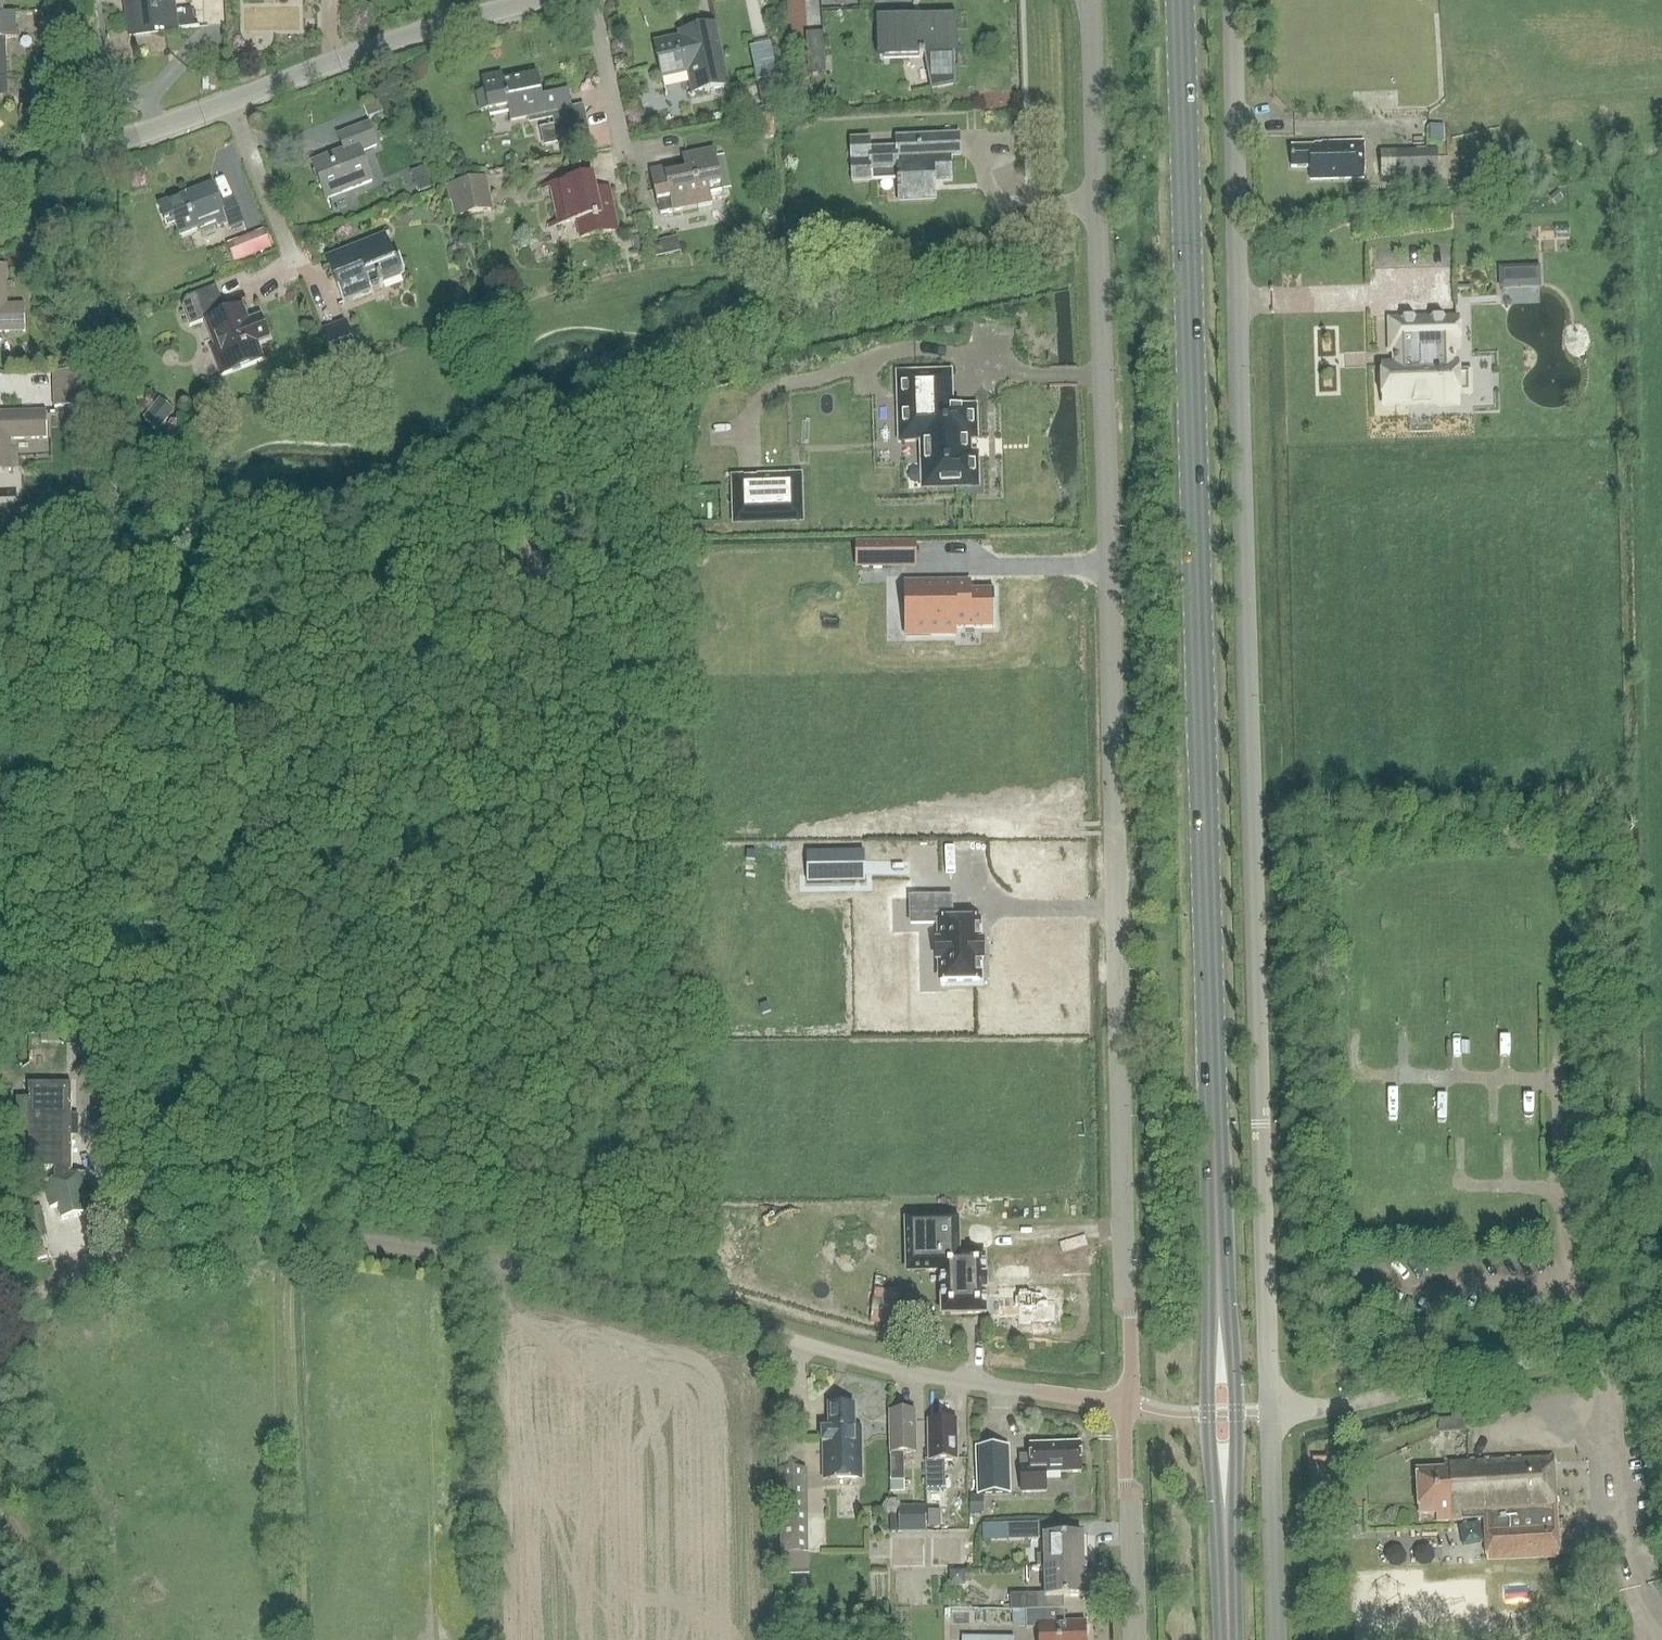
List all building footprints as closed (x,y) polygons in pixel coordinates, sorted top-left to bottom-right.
[(194,27),(192,10),(174,12),(173,0),(125,0),(130,36),(194,27)] [(16,38),(15,13),(0,13),(0,79),(6,79),(5,38),(16,38)] [(954,53),(957,53),(955,18),(880,21),(881,56),(920,54),(920,58),(927,58),(932,89),(955,84),(954,53)] [(695,95),(730,87),(717,26),(682,33),(683,39),(657,44),(664,78),(691,73),(695,95)] [(504,75),(484,79),(486,92),(479,93),(482,112),(490,111),(509,108),(512,121),(573,109),(570,94),(544,99),(539,75),(505,82),(504,75)] [(362,151),(378,145),(370,124),(341,136),(346,151),(315,163),(329,199),(374,181),(362,151)] [(951,158),(962,157),(962,135),(897,137),(898,148),(872,150),(872,139),(853,139),(854,184),(898,181),(900,202),(937,200),(936,184),(952,183),(951,158)] [(1322,145),(1290,146),(1290,168),(1309,167),(1309,180),(1363,178),(1363,141),(1322,142),(1322,145)] [(725,193),(716,149),(684,156),(686,170),(676,173),(674,166),(651,170),(658,201),(661,215),(714,204),(712,196),(725,193)] [(1381,178),(1438,177),(1437,151),(1381,152),(1381,178)] [(454,218),(493,211),(486,178),(447,185),(454,218)] [(599,191),(596,178),(554,187),(562,225),(580,221),(583,237),(619,230),(611,189),(599,191)] [(232,230),(245,224),(235,199),(223,204),(222,200),(218,202),(212,186),(168,203),(181,235),(218,221),(220,227),(229,223),(232,230)] [(407,274),(408,272),(408,270),(400,252),(395,254),(387,235),(329,257),(347,304),(375,292),(372,284),(380,282),(382,286),(405,277),(407,275),(407,274)] [(228,247),(234,264),(255,255),(249,239),(228,247)] [(24,332),(23,306),(4,306),(3,266),(0,266),(0,333),(24,332)] [(1544,267),(1505,267),(1505,289),(1544,289),(1544,267)] [(186,298),(182,307),(190,327),(200,323),(204,321),(213,346),(209,348),(220,376),(224,375),(264,360),(258,344),(270,339),(261,315),(249,320),(244,306),(226,312),(221,298),(217,286),(186,298)] [(1458,349),(1457,318),(1389,320),(1390,351),(1396,351),(1396,365),(1382,366),(1383,405),(1435,403),(1439,407),(1450,406),(1453,403),(1458,403),(1457,364),(1453,364),(1453,350),(1458,349)] [(333,361),(357,352),(344,321),(321,331),(333,361)] [(52,373),(53,408),(81,407),(80,373),(52,373)] [(949,373),(898,374),(900,440),(922,440),(923,488),(976,487),(975,456),(968,456),(967,439),(974,439),(973,408),(950,409),(949,373)] [(165,395),(147,415),(162,428),(180,408),(165,395)] [(10,471),(9,440),(46,439),(46,412),(0,414),(0,471),(10,471)] [(799,477),(734,479),(735,522),(800,520),(799,477)] [(857,542),(857,569),(890,568),(890,542),(857,542)] [(905,635),(905,637),(955,636),(955,629),(994,628),(994,590),(969,591),(969,583),(905,584),(905,585),(923,585),(924,611),(905,611),(905,613),(909,613),(909,635),(905,635)] [(864,852),(806,853),(807,884),(864,883),(864,852)] [(979,942),(978,920),(952,921),(951,897),(910,897),(911,924),(939,923),(940,943),(936,943),(936,960),(940,960),(940,982),(979,981),(979,959),(983,959),(982,942),(979,942)] [(28,1084),(29,1169),(54,1168),(54,1181),(44,1183),(50,1209),(58,1207),(61,1221),(86,1215),(85,1214),(100,1211),(96,1197),(91,1198),(86,1173),(71,1177),(71,1084),(28,1084)] [(957,1219),(905,1220),(907,1271),(941,1271),(942,1314),(985,1313),(984,1256),(956,1257),(956,1250),(958,1250),(957,1219)] [(37,1260),(46,1258),(44,1247),(35,1249),(37,1260)] [(1005,1316),(1025,1317),(1025,1325),(1065,1326),(1065,1293),(1005,1292),(1005,1316)] [(1419,1347),(1419,1335),(1409,1335),(1410,1347),(1419,1347)] [(854,1428),(854,1407),(828,1407),(829,1430),(821,1430),(821,1444),(822,1444),(823,1480),(861,1480),(860,1428),(854,1428)] [(904,1453),(915,1453),(914,1411),(889,1411),(891,1480),(904,1480),(904,1453)] [(955,1420),(926,1421),(927,1460),(924,1460),(925,1490),(945,1490),(944,1460),(956,1460),(955,1420)] [(1030,1445),(1030,1454),(1021,1454),(1023,1493),(1047,1493),(1046,1473),(1081,1472),(1080,1443),(1030,1445)] [(1009,1446),(977,1447),(978,1495),(1011,1494),(1009,1446)] [(806,1554),(806,1469),(790,1469),(790,1454),(778,1455),(779,1554),(806,1554)] [(1486,1561),(1558,1557),(1558,1552),(1554,1461),(1552,1461),(1552,1458),(1473,1462),(1442,1463),(1443,1470),(1415,1471),(1417,1514),(1436,1513),(1436,1522),(1482,1520),(1484,1556),(1485,1556),(1486,1561)] [(969,1515),(982,1514),(982,1497),(968,1497),(969,1515)] [(898,1533),(925,1533),(925,1507),(898,1507),(898,1533)] [(1038,1524),(1007,1525),(1007,1541),(1038,1540),(1038,1524)] [(1044,1537),(1044,1556),(1036,1556),(1036,1567),(1088,1565),(1087,1537),(1083,1538),(1083,1535),(1044,1537)] [(1019,1611),(1025,1611),(1041,1610),(1063,1610),(1062,1597),(1084,1596),(1084,1593),(1089,1593),(1088,1565),(1036,1567),(1045,1567),(1046,1594),(1011,1595),(1011,1611),(1019,1611)] [(1063,1610),(1041,1610),(1025,1611),(1025,1630),(1027,1630),(1027,1628),(1039,1628),(1039,1639),(1085,1639),(1085,1635),(1087,1634),(1087,1626),(1084,1625),(1084,1621),(1063,1621),(1063,1610)]
